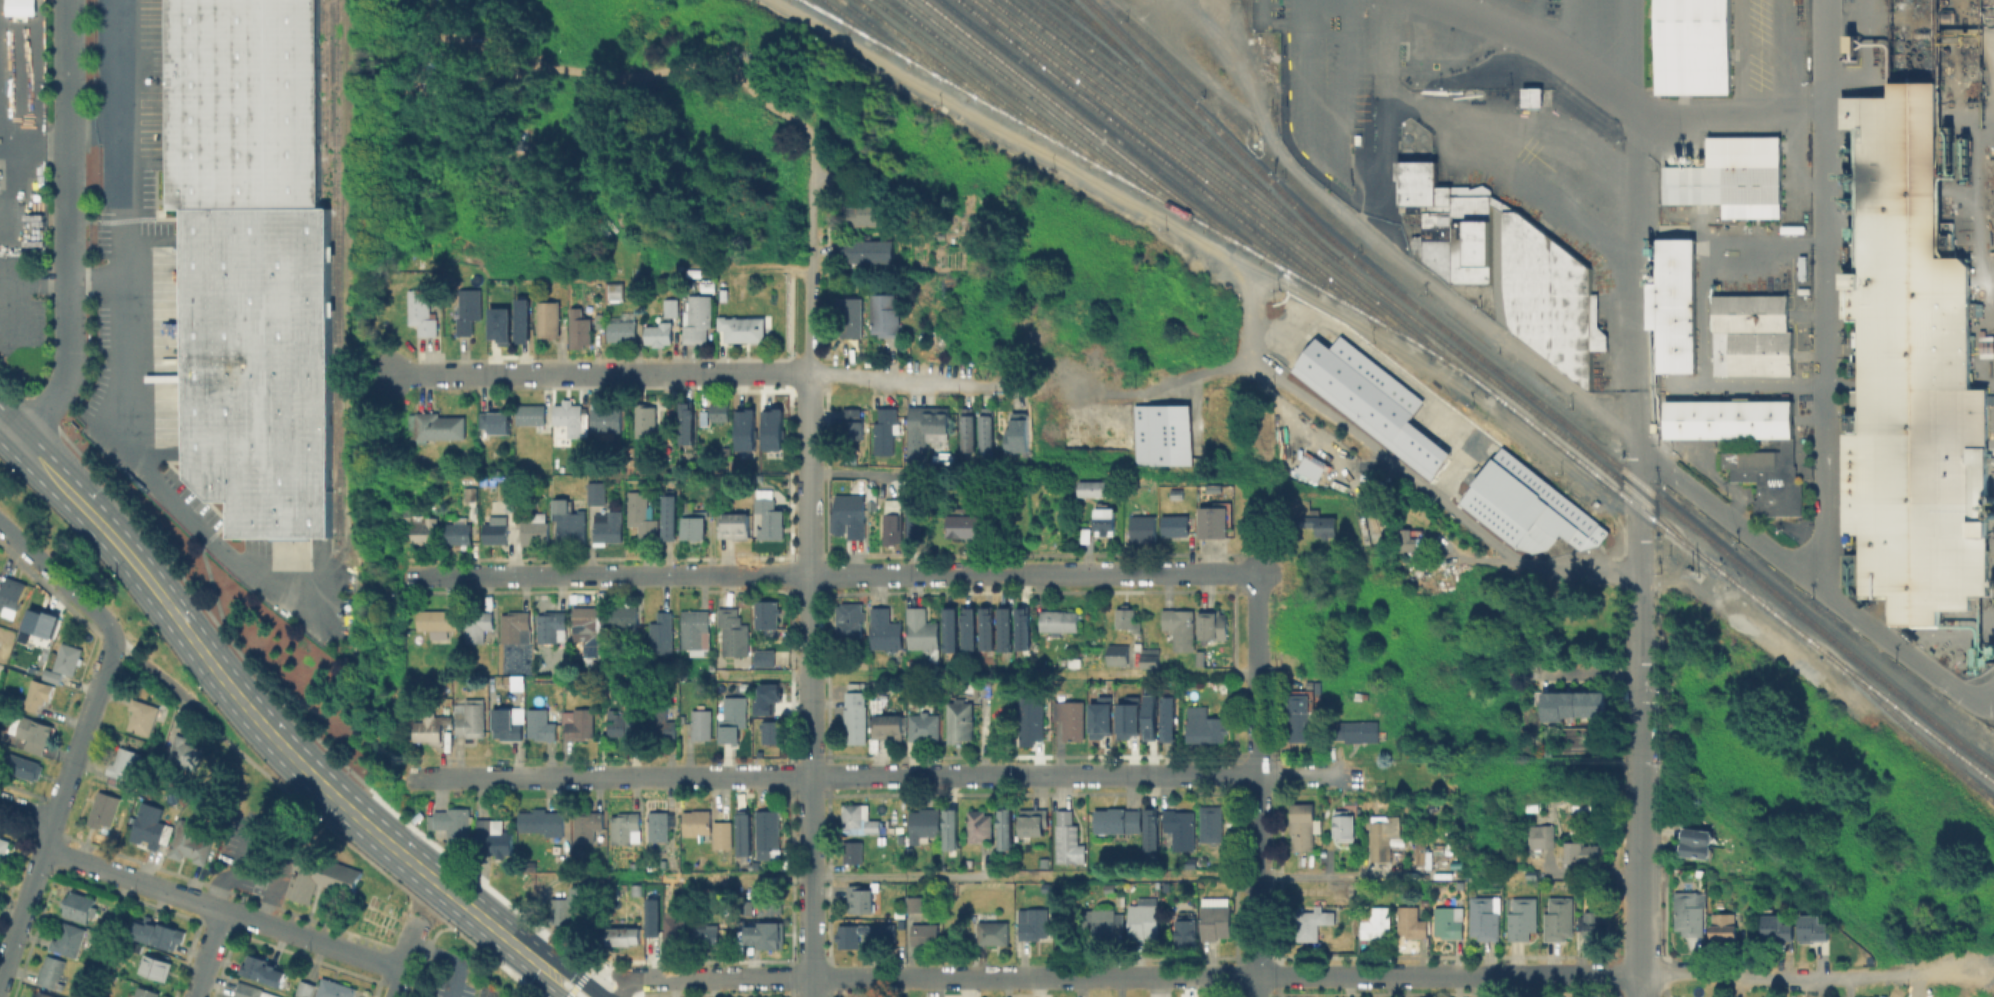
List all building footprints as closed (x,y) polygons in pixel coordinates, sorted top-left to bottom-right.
[(5,15),(35,15),(34,0),(5,0),(5,15)] [(168,164),(169,0),(318,0),(319,165),(319,540),(231,540),(231,504),(211,504),(186,477),(181,207),(171,207),(171,164),(168,164)] [(1654,92),(1654,0),(1728,0),(1728,92),(1654,92)] [(1858,271),(1858,126),(1840,126),(1840,96),(1887,95),(1887,79),(1937,79),(1937,255),(1967,255),(1967,387),(1985,387),(1985,593),(1968,593),(1968,609),(1938,609),(1938,623),(1890,623),(1890,593),(1859,593),(1859,533),(1841,533),(1841,432),(1858,432),(1858,315),(1840,315),(1840,271),(1858,271)] [(1520,86),(1541,86),(1541,105),(1520,105),(1520,86)] [(1779,216),(1721,216),(1721,201),(1661,201),(1661,165),(1704,165),(1704,136),(1779,135),(1779,216)] [(1396,160),(1435,160),(1435,185),(1489,185),(1489,193),(1489,280),(1451,280),(1422,259),(1422,210),(1450,210),(1450,203),(1398,203),(1398,178),(1396,178),(1396,160)] [(884,200),(884,224),(847,225),(847,206),(857,206),(857,201),(884,200)] [(1501,209),(1516,209),(1589,267),(1589,291),(1596,291),(1596,324),(1605,335),(1605,349),(1589,349),(1589,390),(1509,327),(1505,306),(1502,279),(1501,209)] [(870,233),(870,240),(893,240),(893,262),(847,262),(847,255),(834,255),(833,242),(847,242),(847,240),(862,239),(862,233),(870,233)] [(1656,280),(1656,237),(1693,237),(1693,370),(1656,370),(1656,326),(1645,326),(1645,280),(1656,280)] [(621,273),(622,299),(603,299),(603,273),(621,273)] [(479,287),(480,317),(470,317),(470,334),(456,334),(455,316),(458,316),(458,287),(479,287)] [(432,289),(432,312),(438,312),(438,318),(439,318),(439,335),(421,335),(421,324),(411,324),(411,289),(432,289)] [(675,290),(675,298),(679,298),(679,316),(671,316),(671,321),(673,321),(673,343),(666,343),(667,346),(654,346),(653,344),(647,344),(646,325),(661,325),(660,321),(662,321),(662,314),(665,314),(665,298),(669,298),(669,290),(675,290)] [(898,292),(898,308),(903,308),(903,337),(880,337),(880,331),(871,331),(872,292),(898,292)] [(1711,292),(1786,292),(1786,330),(1789,330),(1789,374),(1711,374),(1711,292)] [(709,343),(684,343),(684,325),(690,325),(690,294),(712,294),(712,326),(709,326),(709,343)] [(863,297),(863,336),(842,337),(842,310),(838,309),(838,297),(863,297)] [(528,342),(514,342),(514,298),(528,298),(528,342)] [(539,335),(539,301),(561,301),(561,336),(539,335)] [(509,345),(496,345),(496,338),(488,338),(487,307),(509,307),(509,345)] [(631,312),(632,319),(634,319),(634,339),(606,339),(606,319),(620,319),(620,312),(631,312)] [(726,315),(726,317),(734,317),(734,315),(737,315),(737,317),(766,317),(766,341),(725,341),(725,329),(718,329),(718,315),(726,315)] [(585,347),(571,348),(571,318),(592,317),(593,343),(585,344),(585,347)] [(1344,337),(1427,401),(1413,419),(1459,454),(1435,484),(1294,375),(1322,339),(1335,349),(1344,337)] [(621,406),(621,431),(591,431),(591,398),(600,398),(600,406),(621,406)] [(1778,450),(1777,436),(1662,436),(1662,399),(1790,399),(1790,464),(1793,464),(1793,482),(1798,482),(1799,514),(1753,514),(1753,497),(1756,497),(1755,479),(1729,479),(1729,466),(1719,466),(1719,450),(1778,450)] [(724,400),(724,403),(729,402),(730,420),(712,421),(711,403),(717,403),(717,400),(724,400)] [(681,442),(681,401),(697,401),(696,442),(681,442)] [(657,405),(657,437),(636,437),(635,402),(647,402),(647,405),(657,405)] [(582,403),(582,437),(569,437),(569,424),(554,424),(554,404),(582,403)] [(546,404),(546,425),(517,425),(517,404),(546,404)] [(1189,404),(1189,464),(1132,464),(1132,404),(1189,404)] [(928,460),(909,460),(909,406),(950,406),(950,429),(928,429),(928,460)] [(735,449),(735,407),(753,407),(753,449),(735,449)] [(762,449),(762,407),(781,407),(781,449),(762,449)] [(844,436),(844,408),(864,408),(863,436),(844,436)] [(896,454),(875,454),(875,422),(880,422),(880,408),(899,408),(899,422),(896,422),(896,454)] [(981,449),(981,408),(997,408),(996,449),(981,449)] [(708,410),(709,425),(701,425),(701,409),(708,410)] [(961,450),(961,410),(977,410),(976,450),(961,450)] [(440,411),(440,415),(464,415),(464,438),(429,438),(429,443),(418,443),(418,438),(411,438),(410,413),(418,413),(418,411),(440,411)] [(510,411),(510,433),(491,433),(491,411),(510,411)] [(1002,448),(1001,427),(1003,427),(1005,427),(1007,427),(1007,411),(1008,411),(1017,411),(1025,411),(1027,411),(1028,448),(1021,448),(1013,448),(1002,448)] [(1484,452),(1478,460),(1462,447),(1468,439),(1484,452)] [(1615,532),(1594,560),(1561,536),(1540,565),(1461,507),(1503,449),(1615,532)] [(639,471),(626,472),(625,459),(638,458),(639,471)] [(585,459),(585,472),(573,472),(573,459),(585,459)] [(1111,479),(1111,495),(1079,495),(1079,480),(1111,479)] [(606,481),(606,504),(588,504),(588,481),(606,481)] [(1208,493),(1208,484),(1225,484),(1225,493),(1208,493)] [(477,486),(477,499),(467,499),(467,486),(477,486)] [(878,496),(869,496),(869,486),(878,486),(878,496)] [(1184,498),(1171,498),(1171,488),(1184,487),(1184,498)] [(647,508),(647,518),(657,518),(657,536),(639,536),(638,525),(628,526),(627,491),(647,491),(647,508)] [(663,535),(663,494),(677,494),(677,535),(663,535)] [(836,537),(836,495),(867,495),(867,537),(836,537)] [(586,512),(586,542),(568,542),(561,545),(557,542),(557,519),(552,519),(552,511),(552,498),(570,497),(570,510),(586,512)] [(780,525),(780,538),(754,538),(754,527),(759,527),(759,512),(752,512),(752,497),(772,497),(772,509),(781,509),(780,525)] [(905,498),(919,498),(919,513),(920,513),(920,519),(919,519),(919,542),(905,542),(905,529),(905,523),(905,498)] [(901,504),(901,513),(903,513),(903,541),(894,541),(894,543),(884,543),(884,513),(886,513),(886,504),(901,504)] [(438,516),(438,547),(422,543),(413,539),(405,539),(405,525),(406,515),(406,506),(413,506),(413,514),(428,514),(438,516)] [(1203,538),(1203,506),(1232,507),(1232,538),(1203,538)] [(1111,530),(1111,534),(1101,534),(1101,529),(1096,529),(1096,507),(1115,507),(1115,530),(1111,530)] [(622,510),(622,521),(623,541),(606,541),(605,545),(594,545),(594,520),(594,512),(608,512),(608,510),(622,510)] [(706,517),(706,540),(683,540),(683,510),(707,510),(707,517),(706,517)] [(546,512),(546,521),(549,521),(549,540),(532,540),(532,544),(522,544),(522,517),(531,517),(531,512),(546,512)] [(721,538),(721,513),(751,513),(751,538),(721,538)] [(467,516),(467,519),(471,519),(471,543),(447,543),(447,514),(455,514),(455,516),(467,516)] [(508,514),(508,543),(484,543),(484,521),(490,521),(490,515),(508,514)] [(984,514),(984,536),(963,537),(963,542),(949,542),(949,536),(947,536),(948,515),(984,514)] [(1190,514),(1190,535),(1163,535),(1162,514),(1190,514)] [(1132,539),(1132,515),(1158,515),(1158,539),(1132,539)] [(1336,518),(1337,534),(1318,534),(1318,528),(1306,528),(1306,518),(1336,518)] [(1398,529),(1411,528),(1412,538),(1419,537),(1419,551),(1399,551),(1398,529)] [(3,611),(0,610),(0,597),(8,576),(27,583),(21,599),(23,600),(20,608),(19,608),(15,618),(2,614),(3,611)] [(778,614),(778,628),(755,628),(755,600),(778,600),(778,607),(781,607),(781,614),(778,614)] [(634,603),(634,605),(637,605),(637,633),(620,633),(620,625),(609,626),(609,605),(626,605),(627,602),(634,603)] [(862,602),(863,610),(865,610),(865,621),(862,621),(862,635),(838,636),(838,620),(837,620),(837,605),(842,605),(842,603),(862,602)] [(1129,603),(1129,607),(1135,608),(1135,620),(1141,620),(1141,632),(1134,632),(1134,628),(1117,627),(1117,607),(1125,607),(1125,603),(1129,603)] [(1024,606),(1024,605),(1026,605),(1026,648),(1013,648),(1013,606),(1024,606)] [(606,633),(607,650),(593,650),(593,634),(585,634),(585,626),(573,626),(573,606),(601,606),(601,626),(597,626),(597,633),(606,633)] [(892,607),(892,623),(904,623),(904,648),(873,648),(873,606),(892,607)] [(926,607),(926,622),(939,622),(939,650),(908,650),(909,607),(926,607)] [(974,607),(974,650),(961,650),(961,607),(974,607)] [(1012,650),(1012,652),(997,652),(997,607),(1011,607),(1012,650)] [(56,625),(51,639),(43,636),(44,634),(25,628),(32,608),(51,615),(49,622),(56,625)] [(740,608),(740,627),(749,627),(749,654),(723,654),(723,627),(719,627),(719,608),(740,608)] [(956,640),(956,652),(943,652),(943,608),(956,608),(956,640)] [(993,629),(993,650),(980,650),(980,608),(993,608),(993,629)] [(1194,609),(1194,650),(1174,650),(1174,628),(1163,629),(1163,608),(1176,608),(1176,609),(1194,609)] [(459,611),(459,630),(448,630),(448,638),(431,638),(431,630),(419,629),(418,610),(447,609),(447,611),(459,611)] [(702,631),(703,649),(681,648),(681,629),(682,629),(682,609),(709,609),(709,631),(702,631)] [(1079,611),(1078,631),(1061,631),(1061,636),(1052,636),(1052,631),(1041,630),(1041,609),(1067,610),(1079,611)] [(530,610),(531,628),(534,628),(534,642),(501,642),(501,613),(510,613),(510,610),(530,610)] [(567,610),(567,629),(566,629),(566,640),(558,640),(558,642),(537,643),(537,613),(545,613),(545,610),(567,610)] [(1202,639),(1203,610),(1230,611),(1230,639),(1202,639)] [(494,611),(494,629),(485,629),(485,642),(465,642),(465,613),(473,613),(473,611),(494,611)] [(673,611),(673,653),(650,653),(649,621),(657,621),(657,611),(673,611)] [(82,648),(74,675),(54,668),(62,642),(82,648)] [(1110,663),(1110,646),(1130,646),(1130,663),(1110,663)] [(1160,648),(1159,667),(1142,667),(1142,648),(1160,648)] [(775,649),(775,665),(755,665),(755,649),(775,649)] [(1081,657),(1081,666),(1070,666),(1070,657),(1081,657)] [(63,673),(60,683),(43,677),(46,667),(63,673)] [(55,685),(50,700),(46,699),(44,704),(40,703),(38,711),(23,707),(23,706),(15,703),(18,695),(27,698),(33,678),(55,685)] [(990,695),(980,695),(980,679),(990,679),(990,695)] [(771,714),(772,702),(777,702),(778,683),(756,683),(755,714),(771,714)] [(1155,740),(1142,740),(1142,687),(1155,687),(1155,740)] [(866,691),(866,743),(847,743),(847,724),(844,724),(844,708),(847,708),(847,691),(866,691)] [(1310,693),(1311,740),(1290,741),(1289,693),(1310,693)] [(1545,716),(1545,694),(1611,694),(1611,717),(1545,716)] [(1087,738),(1087,702),(1096,702),(1096,695),(1110,695),(1109,738),(1087,738)] [(739,727),(739,738),(724,737),(724,696),(747,696),(747,727),(739,727)] [(1115,738),(1115,703),(1123,703),(1123,696),(1137,696),(1137,738),(1115,738)] [(160,706),(150,736),(128,728),(134,710),(129,708),(133,697),(160,706)] [(484,698),(485,731),(477,731),(477,734),(456,735),(456,715),(464,716),(464,702),(465,702),(465,698),(484,698)] [(1176,732),(1176,742),(1163,742),(1163,698),(1176,698),(1176,732)] [(1041,699),(1041,739),(1018,739),(1018,699),(1041,699)] [(973,701),(974,739),(962,739),(962,743),(948,743),(947,702),(973,701)] [(1084,701),(1085,740),(1064,741),(1062,720),(1055,720),(1055,701),(1084,701)] [(676,720),(676,738),(647,738),(647,705),(667,705),(667,720),(676,720)] [(1225,716),(1225,725),(1228,725),(1228,732),(1224,732),(1224,741),(1206,741),(1207,744),(1201,744),(1201,741),(1188,741),(1188,705),(1208,705),(1208,716),(1225,716)] [(625,742),(637,742),(638,707),(626,707),(625,742)] [(522,721),(522,739),(501,739),(501,736),(494,737),(493,708),(514,708),(514,721),(522,721)] [(557,722),(557,739),(535,740),(535,736),(528,736),(528,708),(548,708),(548,722),(557,722)] [(594,708),(594,736),(587,736),(587,739),(565,740),(565,723),(562,723),(562,710),(574,710),(574,708),(594,708)] [(626,713),(626,735),(608,735),(607,708),(615,708),(615,713),(626,713)] [(712,709),(712,739),(692,739),(692,709),(712,709)] [(452,715),(452,722),(447,722),(447,727),(442,727),(442,743),(412,743),(412,720),(423,720),(423,711),(435,711),(435,715),(452,715)] [(939,714),(939,739),(930,739),(930,740),(909,740),(909,726),(907,726),(906,721),(909,721),(909,714),(921,714),(921,711),(929,711),(929,714),(939,714)] [(784,720),(784,742),(764,742),(764,720),(765,720),(765,712),(770,712),(770,720),(784,720)] [(23,715),(55,725),(51,736),(48,744),(47,744),(43,755),(25,749),(28,738),(16,734),(17,733),(10,730),(14,716),(22,719),(23,715)] [(875,740),(875,716),(904,716),(904,740),(875,740)] [(1379,720),(1379,741),(1332,742),(1332,721),(1379,720)] [(169,732),(176,734),(177,733),(188,736),(186,742),(204,748),(197,769),(168,760),(169,757),(162,755),(169,732)] [(142,753),(133,781),(124,778),(122,786),(111,782),(113,774),(106,772),(110,762),(115,764),(121,745),(142,753)] [(44,766),(39,779),(36,778),(35,780),(6,770),(12,752),(41,762),(40,764),(44,766)] [(121,797),(112,825),(103,822),(101,828),(88,824),(99,790),(121,797)] [(1537,810),(1523,810),(1523,798),(1536,798),(1537,810)] [(1570,810),(1570,799),(1591,799),(1591,810),(1570,810)] [(175,826),(169,844),(161,841),(158,849),(148,846),(150,841),(132,835),(143,801),(164,808),(160,820),(168,823),(167,823),(175,826)] [(881,818),(881,832),(865,833),(865,827),(850,827),(850,828),(842,828),(842,812),(844,812),(844,803),(862,803),(862,804),(869,804),(870,818),(881,818)] [(1314,803),(1314,818),(1320,818),(1321,850),(1292,850),(1292,833),(1290,833),(1290,819),(1292,819),(1291,803),(1314,803)] [(1222,805),(1222,841),(1200,841),(1200,806),(1222,805)] [(470,807),(470,844),(448,845),(448,828),(435,828),(435,827),(431,827),(431,822),(435,822),(434,810),(447,810),(447,808),(470,807)] [(940,807),(940,840),(933,840),(933,836),(910,837),(910,810),(919,810),(919,808),(940,807)] [(1125,807),(1125,809),(1142,809),(1142,833),(1095,833),(1095,809),(1109,809),(1109,807),(1125,807)] [(1148,849),(1148,808),(1161,808),(1161,850),(1148,849)] [(711,809),(711,833),(711,840),(699,840),(698,835),(683,835),(683,810),(692,810),(692,809),(711,809)] [(946,850),(946,809),(960,810),(960,850),(946,850)] [(1194,811),(1194,849),(1173,849),(1173,840),(1164,841),(1164,809),(1175,809),(1175,811),(1194,811)] [(1347,809),(1348,814),(1355,814),(1355,836),(1335,836),(1334,809),(1347,809)] [(779,810),(779,848),(756,848),(756,810),(779,810)] [(1002,850),(1002,810),(1015,810),(1014,850),(1002,850)] [(1022,833),(1022,810),(1048,811),(1048,833),(1022,833)] [(1072,810),(1072,825),(1079,825),(1079,863),(1057,863),(1057,810),(1072,810)] [(565,811),(565,836),(546,836),(546,831),(519,831),(519,811),(565,811)] [(604,811),(604,843),(575,843),(575,814),(583,814),(583,811),(604,811)] [(668,811),(668,840),(649,841),(649,811),(668,811)] [(987,811),(987,815),(993,815),(993,845),(969,845),(969,811),(987,811)] [(640,812),(641,842),(632,842),(632,843),(611,844),(611,815),(619,815),(619,812),(640,812)] [(739,856),(739,812),(753,812),(753,856),(739,856)] [(184,815),(193,818),(192,821),(203,824),(199,837),(213,842),(206,865),(194,861),(195,857),(183,853),(182,859),(169,855),(182,817),(184,818),(184,815)] [(1391,837),(1392,860),(1371,860),(1371,815),(1401,815),(1401,836),(1391,837)] [(513,832),(513,855),(475,854),(475,833),(477,833),(477,818),(492,818),(492,824),(504,824),(504,830),(509,830),(509,832),(513,832)] [(729,821),(711,821),(711,848),(729,848),(729,821)] [(1552,847),(1528,847),(1528,824),(1552,824),(1552,847)] [(1683,853),(1687,826),(1715,831),(1711,857),(1683,853)] [(4,860),(0,859),(0,836),(11,840),(8,847),(10,847),(9,851),(7,851),(4,860)] [(863,841),(863,862),(844,862),(844,854),(843,854),(842,841),(863,841)] [(1425,863),(1415,863),(1415,841),(1425,841),(1425,863)] [(1565,862),(1565,841),(1599,841),(1599,862),(1565,862)] [(363,869),(355,895),(318,882),(311,903),(287,895),(303,848),(363,869)] [(1197,868),(1184,868),(1184,857),(1197,857),(1197,868)] [(847,912),(847,885),(875,885),(875,912),(847,912)] [(588,886),(587,907),(581,907),(581,903),(571,903),(571,931),(557,931),(557,923),(551,923),(548,923),(549,911),(551,911),(552,897),(568,897),(569,894),(572,894),(572,886),(588,886)] [(72,890),(97,898),(94,905),(99,907),(95,917),(91,916),(88,923),(63,914),(66,907),(62,905),(66,895),(70,897),(72,890)] [(783,914),(759,914),(759,905),(763,905),(763,891),(783,891),(783,914)] [(1678,935),(1678,893),(1706,893),(1706,935),(1678,935)] [(923,896),(923,911),(907,911),(907,896),(923,896)] [(644,898),(657,898),(657,936),(644,936),(644,898)] [(1160,937),(1132,937),(1133,906),(1140,906),(1140,898),(1160,898),(1160,937)] [(1473,940),(1473,898),(1500,898),(1500,940),(1473,940)] [(1510,940),(1511,898),(1538,898),(1538,940),(1510,940)] [(1205,938),(1205,899),(1230,899),(1230,938),(1205,938)] [(1548,942),(1548,900),(1574,900),(1574,942),(1548,942)] [(741,914),(741,902),(753,902),(753,914),(741,914)] [(1428,919),(1428,937),(1406,937),(1406,934),(1398,933),(1398,905),(1418,905),(1418,919),(1428,919)] [(1383,935),(1383,938),(1362,938),(1362,919),(1363,919),(1362,906),(1390,906),(1391,934),(1383,935)] [(1463,906),(1463,938),(1442,938),(1442,934),(1435,935),(1435,906),(1463,906)] [(1049,907),(1049,939),(1019,939),(1019,922),(1028,921),(1028,907),(1049,907)] [(1115,908),(1115,913),(1123,913),(1124,930),(1116,931),(1116,944),(1095,945),(1094,928),(1085,928),(1084,927),(1083,909),(1115,908)] [(123,912),(118,927),(109,924),(114,909),(123,912)] [(1326,909),(1327,923),(1319,923),(1319,940),(1296,940),(1296,910),(1326,909)] [(678,910),(678,916),(686,916),(686,943),(679,943),(679,945),(673,945),(673,943),(665,944),(665,916),(666,916),(666,910),(678,910)] [(1609,910),(1609,923),(1604,923),(1604,930),(1578,930),(1578,915),(1586,915),(1586,911),(1609,910)] [(1195,912),(1195,918),(1197,918),(1197,948),(1177,948),(1177,918),(1188,918),(1188,912),(1195,912)] [(1736,913),(1736,924),(1737,924),(1738,937),(1729,937),(1729,941),(1720,941),(1720,937),(1712,938),(1712,924),(1713,924),(1713,912),(1736,912),(1736,913)] [(1787,915),(1787,923),(1796,923),(1796,941),(1765,941),(1765,915),(1787,915)] [(1823,915),(1823,923),(1833,923),(1833,941),(1800,941),(1800,915),(1823,915)] [(175,950),(134,937),(139,919),(146,921),(148,916),(182,927),(175,950)] [(86,929),(77,957),(50,948),(53,938),(59,940),(64,921),(86,929)] [(784,943),(784,950),(760,950),(760,943),(745,943),(745,926),(760,926),(760,921),(784,922),(784,943)] [(1009,921),(1009,944),(977,944),(977,921),(1009,921)] [(939,923),(939,946),(919,946),(919,945),(913,945),(913,923),(939,923)] [(719,924),(719,943),(710,943),(710,946),(704,946),(704,943),(695,943),(695,927),(708,927),(708,924),(719,924)] [(860,940),(860,948),(839,948),(839,941),(836,941),(836,932),(838,932),(838,925),(889,924),(890,939),(860,940)] [(641,927),(641,943),(632,943),(632,945),(608,945),(608,927),(641,927)] [(144,944),(141,952),(128,948),(131,940),(144,944)] [(174,961),(167,982),(139,973),(146,952),(174,961)] [(282,987),(243,974),(250,953),(289,966),(282,987)] [(66,960),(57,988),(55,988),(54,991),(50,989),(51,986),(36,981),(41,965),(43,966),(47,954),(66,960)] [(358,988),(355,996),(316,996),(324,976),(358,988)] [(317,984),(313,996),(306,996),(297,994),(302,979),(317,984)] [(283,996),(234,996),(240,980),(263,988),(263,990),(283,996)] [(160,992),(158,996),(135,996),(139,985),(160,992)] [(39,989),(63,996),(37,996),(39,989)]
